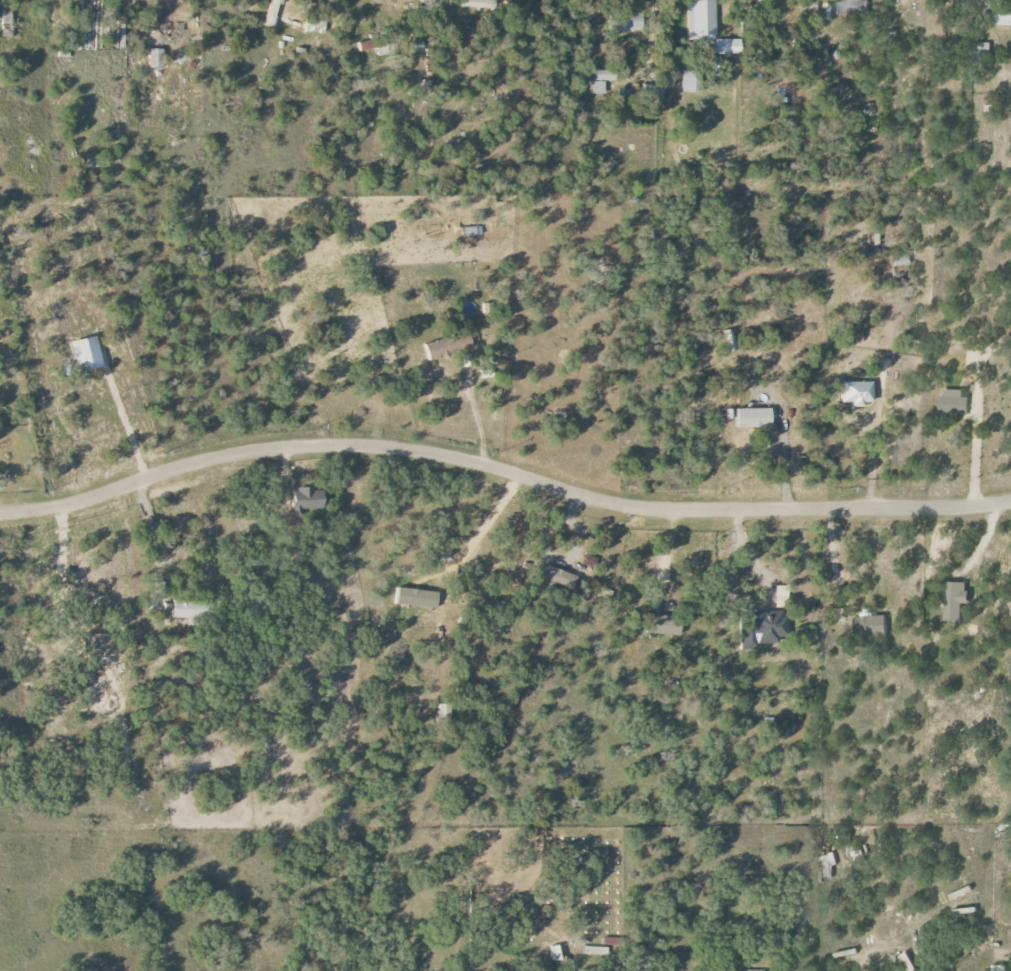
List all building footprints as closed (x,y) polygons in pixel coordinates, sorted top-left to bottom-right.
[(266,26),(275,28),(279,0),(270,0),(266,26)] [(448,6),(495,8),(495,0),(449,0),(448,6)] [(715,40),(714,0),(686,0),(687,40),(715,40)] [(838,18),(868,18),(868,0),(838,0),(838,18)] [(1004,5),(1004,0),(991,0),(990,25),(1010,25),(1010,5),(1004,5)] [(641,13),(619,13),(619,7),(609,7),(608,31),(641,31),(641,13)] [(1,10),(3,25),(12,24),(11,9),(1,10)] [(325,20),(306,17),(303,31),(323,34),(325,20)] [(358,43),(360,51),(373,48),(375,56),(387,53),(383,38),(358,43)] [(714,54),(740,54),(740,39),(714,40),(714,54)] [(149,67),(163,68),(163,49),(149,49),(149,67)] [(615,70),(595,71),(596,81),(592,81),(592,94),(605,94),(604,81),(615,81),(615,70)] [(680,70),(680,92),(700,92),(700,71),(680,70)] [(620,90),(620,102),(630,102),(630,90),(620,90)] [(463,228),(463,235),(475,235),(475,227),(463,228)] [(892,266),(907,266),(906,256),(892,256),(892,266)] [(722,331),(728,352),(736,350),(730,329),(722,331)] [(428,358),(472,351),(469,334),(425,342),(428,358)] [(873,382),(842,382),(842,404),(850,404),(850,407),(865,407),(865,403),(874,403),(873,382)] [(969,413),(970,397),(940,396),(940,413),(969,413)] [(772,427),(771,408),(737,409),(738,428),(772,427)] [(293,516),(308,515),(308,509),(324,509),(324,491),(315,491),(315,489),(292,489),(293,516)] [(572,590),(577,577),(545,565),(540,578),(572,590)] [(964,603),(971,603),(972,590),(967,590),(967,582),(947,582),(946,621),(963,621),(964,603)] [(775,586),(776,608),(788,607),(787,586),(775,586)] [(438,594),(398,587),(396,603),(435,610),(438,594)] [(210,601),(173,600),(173,617),(210,619),(210,601)] [(681,635),(682,616),(646,615),(646,634),(681,635)] [(888,637),(887,616),(850,618),(851,638),(888,637)] [(84,634),(84,653),(111,653),(111,634),(84,634)] [(450,704),(438,704),(438,722),(450,721),(450,704)] [(821,855),(823,878),(834,877),(833,866),(836,866),(836,854),(821,855)] [(551,947),(553,962),(560,961),(559,946),(551,947)] [(607,955),(607,947),(581,946),(581,953),(607,955)]
